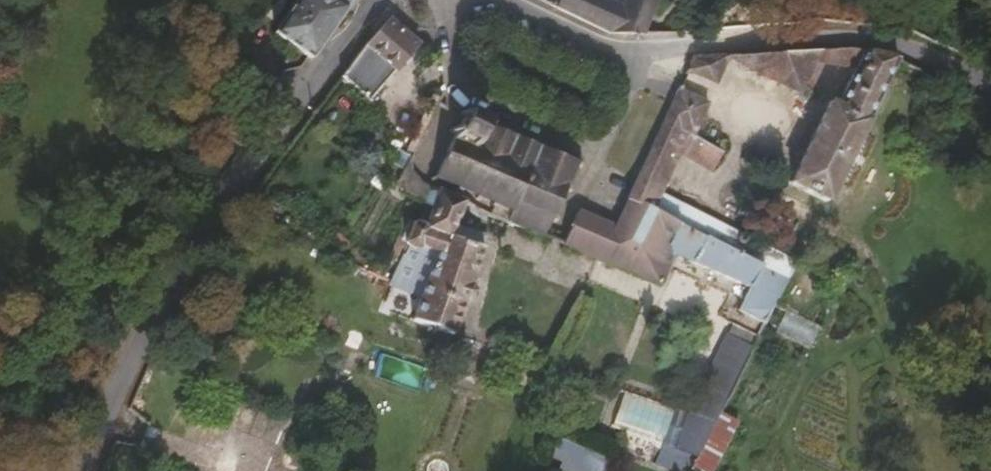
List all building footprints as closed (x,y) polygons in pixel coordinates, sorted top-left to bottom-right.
[(308,33),(313,36),(339,0),(287,0),(279,10),(308,33)] [(636,27),(648,0),(553,0),(600,26),(636,27)] [(384,27),(338,82),(367,106),(413,54),(384,27)] [(812,203),(888,67),(846,43),(688,50),(681,64),(710,77),(723,53),(790,98),(814,56),(852,59),(823,108),(817,105),(774,182),(812,203)] [(700,96),(672,81),(616,195),(789,279),(796,264),(717,223),(715,226),(659,193),(676,155),(689,132),(696,134),(700,96)] [(224,128),(236,136),(256,108),(237,95),(224,114),(230,119),(224,128)] [(430,170),(539,221),(569,153),(463,103),(430,170)] [(723,150),(696,134),(689,132),(676,155),(711,173),(723,150)] [(451,190),(427,178),(409,216),(405,214),(397,230),(423,243),(401,310),(441,324),(479,218),(446,201),(451,190)] [(789,279),(616,195),(605,217),(571,200),(553,237),(653,284),(667,254),(749,288),(738,311),(764,323),(775,303),(789,279)] [(535,228),(544,233),(546,225),(539,221),(535,228)] [(775,303),(764,323),(763,325),(811,346),(819,326),(775,303)] [(754,336),(732,324),(703,387),(725,398),(751,347),(750,345),(754,336)] [(654,470),(691,470),(692,470),(714,424),(725,398),(703,387),(688,414),(676,449),(655,449),(647,467),(654,470)] [(692,470),(693,470),(711,470),(737,422),(720,413),(714,424),(692,470)] [(560,463),(569,445),(545,434),(537,451),(560,463)] [(596,458),(573,447),(565,465),(577,470),(590,470),(596,458)]
